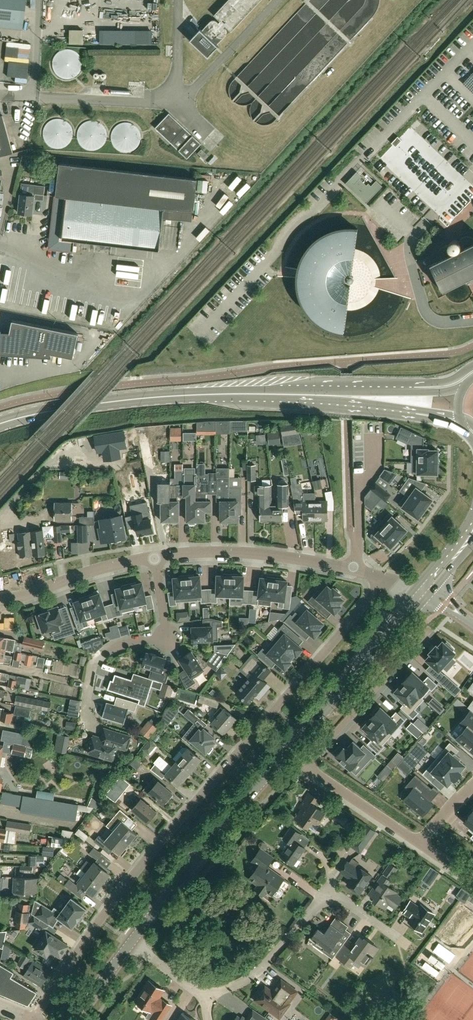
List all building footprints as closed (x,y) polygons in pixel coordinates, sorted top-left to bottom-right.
[(21,23),(24,0),(0,0),(0,21),(21,23)] [(108,12),(158,12),(158,0),(108,0),(108,12)] [(216,15),(202,29),(220,45),(263,0),(230,0),(216,15)] [(69,40),(82,40),(82,24),(69,24),(69,40)] [(101,41),(153,40),(153,24),(100,25),(101,41)] [(192,39),(210,56),(220,45),(202,29),(192,39)] [(85,62),(85,61),(84,58),(84,56),(82,53),(80,51),(79,49),(76,48),(73,47),(70,47),(65,47),(62,49),(60,51),(58,53),(57,56),(56,58),(55,61),(55,63),(56,66),(57,68),(59,71),(61,73),(64,75),(67,76),(69,76),(71,76),(75,75),(78,74),(80,72),(82,70),(84,67),(84,64),(85,62)] [(462,82),(472,92),(472,70),(462,82)] [(155,128),(171,143),(188,159),(202,144),(169,113),(155,128)] [(13,153),(3,115),(0,116),(0,156),(13,153)] [(75,133),(75,129),(74,127),(73,124),(71,121),(68,120),(65,118),(63,118),(60,117),(57,118),(54,119),(51,120),(49,122),(47,125),(46,128),(45,131),(45,133),(45,136),(46,138),(47,141),(49,143),(51,144),(54,146),(57,147),(60,148),(62,148),(65,147),(68,146),(70,144),(72,142),(74,139),(75,136),(75,133)] [(109,135),(109,132),(108,128),(107,126),(104,123),(102,122),(99,120),(96,120),(93,120),(90,120),(87,121),(85,123),(83,125),(81,127),(80,129),(79,132),(79,135),(79,137),(80,140),(81,142),(83,145),(85,147),(88,149),(91,149),(94,150),(97,150),(99,149),(102,147),(104,146),(106,144),(108,141),(109,138),(109,135)] [(144,137),(144,136),(144,133),(143,131),(142,128),(140,126),(137,124),(135,123),(131,121),(129,121),(126,121),(123,122),(121,124),(118,125),(117,127),(115,130),(114,133),(114,136),(114,141),(115,144),(117,146),(120,149),(122,150),(125,151),(128,152),(131,151),(134,151),(136,150),(139,147),(142,145),(143,142),(144,139),(144,137)] [(393,144),(380,158),(440,215),(440,219),(447,226),(452,221),(472,198),(472,185),(410,126),(399,137),(398,135),(392,142),(393,144)] [(348,162),(357,153),(351,148),(343,156),(348,162)] [(209,156),(202,149),(198,153),(205,160),(209,156)] [(75,238),(159,248),(164,206),(194,209),(197,178),(59,162),(50,247),(73,250),(75,238)] [(248,187),(259,180),(255,174),(244,182),(248,187)] [(368,182),(367,184),(360,177),(354,183),(349,178),(345,183),(350,187),(351,187),(346,183),(349,179),(369,198),(366,202),(382,185),(376,180),(371,185),(368,182)] [(225,200),(234,189),(225,181),(215,191),(225,200)] [(21,192),(19,211),(33,213),(35,199),(44,200),(45,187),(42,186),(30,185),(22,184),(21,192)] [(241,184),(233,192),(238,197),(246,189),(241,184)] [(209,207),(210,193),(200,193),(200,207),(209,207)] [(213,205),(204,213),(214,225),(224,216),(213,205)] [(345,281),(346,281),(347,283),(350,284),(352,283),(354,281),(354,278),(353,276),(351,275),(348,275),(346,277),(346,276),(348,274),(351,274),(352,273),(358,229),(349,228),(339,230),(331,232),(322,236),(315,242),(309,249),(304,257),(300,265),(298,274),(298,283),(299,293),(302,301),(306,310),(312,317),(319,323),(327,328),(335,331),(344,333),(351,285),(350,285),(350,284),(347,283),(345,281)] [(459,241),(456,240),(453,240),(451,241),(449,243),(448,246),(444,246),(441,248),(439,250),(437,254),(437,257),(438,261),(429,265),(441,290),(472,274),(472,237),(472,236),(468,236),(464,236),(461,238),(459,241)] [(129,268),(129,276),(144,276),(144,268),(129,268)] [(4,288),(1,302),(6,303),(10,289),(4,288)] [(131,305),(121,315),(124,318),(135,308),(131,305)] [(33,349),(73,358),(79,333),(12,320),(10,332),(2,331),(2,330),(1,330),(0,344),(0,354),(32,356),(33,349)] [(205,422),(197,422),(197,430),(205,430),(205,422)] [(281,426),(282,436),(283,436),(285,446),(302,443),(299,434),(298,424),(292,425),(281,426)] [(401,426),(396,438),(407,443),(407,441),(412,431),(401,426)] [(183,440),(183,428),(172,428),(173,441),(183,440)] [(422,449),(423,444),(424,444),(424,437),(412,431),(407,441),(413,444),(413,448),(412,448),(412,461),(439,462),(439,455),(438,455),(438,450),(428,450),(428,449),(422,449)] [(95,436),(98,452),(127,447),(124,432),(95,436)] [(268,433),(269,440),(279,439),(279,432),(268,433)] [(422,474),(437,474),(438,468),(439,468),(439,462),(412,461),(412,462),(413,462),(413,473),(417,474),(422,474)] [(179,520),(179,515),(179,501),(177,501),(177,485),(183,485),(183,473),(183,464),(175,464),(175,477),(171,477),(171,489),(171,520),(179,520)] [(183,473),(183,485),(183,495),(188,495),(188,501),(188,520),(189,520),(189,523),(195,523),(195,520),(196,520),(196,489),(197,489),(197,485),(197,473),(183,473)] [(217,490),(217,477),(217,476),(209,476),(209,473),(197,473),(197,485),(197,489),(196,489),(196,520),(205,520),(205,510),(211,510),(211,501),(206,501),(206,493),(209,493),(209,492),(217,492),(217,490)] [(380,476),(390,483),(394,478),(381,474),(380,476)] [(153,475),(147,476),(150,490),(156,488),(153,475)] [(229,477),(217,477),(217,490),(221,490),(222,501),(221,501),(221,520),(222,520),(222,523),(228,523),(228,520),(230,520),(229,489),(229,477)] [(405,494),(427,510),(431,504),(429,503),(433,499),(421,490),(426,483),(416,479),(405,494)] [(315,520),(315,500),(315,492),(302,492),(299,482),(290,484),(296,514),(303,513),(303,520),(315,520)] [(382,498),(385,501),(391,494),(385,490),(375,482),(370,489),(371,489),(382,498)] [(271,505),(271,520),(275,520),(276,522),(280,522),(281,520),(282,520),(282,505),(288,505),(288,484),(277,484),(277,505),(271,505)] [(254,485),(254,494),(259,494),(259,505),(261,505),(261,515),(261,520),(262,520),(263,522),(267,523),(269,520),(271,520),(271,505),(271,485),(262,485),(254,485)] [(230,516),(230,520),(238,520),(238,514),(241,514),(241,487),(229,487),(230,516)] [(162,520),(171,520),(171,489),(166,489),(166,501),(162,501),(162,509),(159,509),(159,514),(162,513),(162,520)] [(382,498),(371,489),(365,496),(365,504),(372,510),(382,498)] [(405,494),(398,504),(419,518),(422,514),(423,515),(427,510),(405,494)] [(327,519),(327,514),(327,500),(315,500),(315,520),(327,519)] [(147,501),(130,505),(132,515),(133,515),(135,527),(137,527),(139,534),(140,534),(145,533),(147,533),(147,534),(155,533),(153,525),(152,525),(151,519),(152,518),(150,511),(150,512),(147,501)] [(72,520),(72,515),(72,502),(55,502),(55,519),(72,520)] [(380,522),(400,539),(404,535),(403,534),(407,530),(389,513),(380,522)] [(106,540),(125,537),(121,515),(100,519),(102,533),(105,532),(106,540)] [(80,525),(88,524),(94,524),(94,516),(80,517),(80,525)] [(373,533),(371,535),(371,539),(376,543),(380,539),(383,542),(384,541),(391,547),(395,543),(396,544),(400,539),(380,522),(372,531),(373,533)] [(88,542),(88,524),(80,525),(78,525),(78,542),(88,542)] [(62,541),(61,525),(54,526),(55,542),(62,541)] [(31,531),(33,555),(45,554),(44,530),(31,531)] [(31,531),(18,533),(19,541),(19,546),(20,546),(21,557),(33,555),(31,531)] [(230,597),(231,573),(224,573),(224,575),(218,575),(217,589),(211,588),(211,601),(217,601),(217,597),(230,597)] [(231,573),(230,597),(229,605),(243,605),(243,602),(249,602),(249,590),(243,589),(244,575),(237,575),(237,573),(231,573)] [(176,602),(189,601),(187,574),(180,575),(180,577),(174,577),(175,591),(168,592),(170,604),(176,604),(176,602)] [(193,574),(187,574),(189,601),(202,599),(202,602),(208,601),(207,589),(201,589),(200,575),(194,576),(193,574)] [(271,606),(271,600),(274,577),(268,576),(267,578),(261,577),(260,591),(253,590),(252,602),(258,603),(258,604),(271,606)] [(291,595),(285,594),(287,580),(281,579),(281,578),(274,577),(271,600),(279,601),(278,606),(290,607),(291,595)] [(135,582),(129,583),(134,604),(133,604),(134,607),(147,604),(148,608),(154,607),(151,595),(145,596),(142,582),(136,584),(135,582)] [(120,602),(114,603),(116,615),(123,614),(122,612),(135,609),(134,607),(133,604),(134,604),(129,583),(122,585),(123,587),(116,588),(118,593),(120,602)] [(339,604),(343,599),(339,595),(340,593),(333,587),(332,589),(328,585),(321,593),(318,590),(309,600),(319,609),(324,603),(335,612),(340,605),(339,604)] [(93,593),(86,596),(93,616),(94,616),(101,613),(103,620),(114,616),(110,604),(104,606),(99,593),(94,595),(93,593)] [(95,618),(94,616),(93,616),(86,596),(80,598),(81,600),(75,602),(79,615),(73,617),(78,629),(89,625),(87,621),(95,618)] [(61,617),(58,607),(48,610),(48,611),(37,615),(43,632),(51,629),(53,633),(60,631),(65,630),(67,635),(75,632),(69,614),(61,617)] [(293,616),(291,614),(286,620),(300,632),(304,626),(315,635),(320,629),(318,627),(323,622),(307,609),(301,616),(296,612),(293,616)] [(178,620),(184,620),(190,619),(189,611),(177,612),(178,620)] [(207,618),(207,625),(192,626),(193,632),(192,632),(192,640),(200,640),(200,642),(207,641),(207,639),(218,639),(217,625),(222,625),(222,620),(210,617),(207,618)] [(296,634),(284,623),(279,629),(281,631),(272,640),(291,657),(295,653),(296,654),(302,648),(291,639),(296,634)] [(115,638),(121,636),(118,627),(112,628),(115,638)] [(5,650),(13,651),(16,639),(0,636),(0,648),(6,649),(5,650)] [(23,644),(43,649),(44,641),(25,637),(23,644)] [(94,652),(90,640),(81,643),(84,650),(87,651),(91,652),(94,652)] [(291,657),(272,640),(265,649),(263,648),(258,654),(270,664),(274,659),(285,668),(291,661),(289,660),(291,657)] [(432,655),(427,660),(439,671),(443,667),(448,671),(456,662),(451,657),(455,654),(453,651),(455,649),(447,643),(446,645),(443,643),(438,648),(437,647),(431,653),(432,655)] [(215,645),(215,651),(228,653),(235,644),(215,645)] [(5,650),(6,649),(0,648),(0,661),(3,661),(3,662),(11,663),(12,656),(4,655),(5,650)] [(180,659),(188,671),(181,675),(186,687),(195,682),(192,678),(204,670),(200,663),(201,662),(197,656),(196,657),(191,650),(184,655),(185,655),(180,659)] [(33,655),(22,653),(15,651),(14,659),(20,660),(20,659),(25,660),(24,664),(31,665),(33,655)] [(216,651),(207,662),(217,669),(228,653),(216,651)] [(143,665),(153,668),(150,676),(166,681),(170,669),(163,667),(166,658),(158,655),(158,654),(150,652),(147,652),(143,665)] [(269,669),(270,670),(271,670),(253,654),(241,668),(250,676),(249,678),(248,677),(244,682),(245,683),(237,692),(249,703),(260,689),(264,693),(270,685),(262,678),(269,669)] [(107,680),(109,665),(98,663),(96,679),(107,680)] [(16,687),(25,689),(27,677),(9,674),(9,673),(1,672),(0,672),(0,680),(0,679),(8,681),(8,679),(10,679),(8,686),(16,687)] [(413,672),(404,681),(423,699),(424,699),(422,697),(430,688),(432,690),(437,684),(428,676),(424,681),(413,672)] [(152,687),(152,686),(135,680),(134,682),(132,681),(127,679),(128,678),(115,674),(113,682),(111,681),(109,688),(108,687),(108,689),(126,695),(126,694),(131,696),(131,697),(139,700),(140,700),(142,692),(149,694),(152,687)] [(445,675),(439,681),(449,690),(455,684),(445,674),(445,675)] [(163,683),(156,680),(154,687),(161,690),(163,683)] [(404,681),(395,691),(401,697),(399,699),(404,703),(401,707),(410,714),(414,709),(423,699),(404,681)] [(164,683),(161,692),(160,696),(169,699),(173,686),(164,683)] [(15,704),(50,711),(52,702),(17,695),(15,704)] [(220,701),(200,695),(198,702),(218,707),(220,701)] [(138,703),(139,703),(117,696),(115,704),(107,702),(102,717),(124,724),(129,709),(135,711),(138,703)] [(444,709),(439,704),(434,708),(440,713),(444,709)] [(375,713),(371,717),(372,717),(391,735),(405,720),(396,712),(392,717),(381,707),(380,708),(379,707),(374,712),(375,713)] [(195,721),(196,722),(200,717),(190,708),(185,713),(195,721)] [(224,732),(236,718),(225,708),(212,722),(224,732)] [(0,717),(0,720),(11,722),(13,713),(1,711),(0,717)] [(457,738),(472,752),(472,713),(470,711),(461,722),(467,728),(457,738)] [(170,720),(164,715),(161,719),(167,724),(170,720)] [(192,740),(206,751),(207,750),(209,751),(213,746),(212,745),(215,741),(213,739),(215,736),(205,728),(208,723),(200,717),(196,722),(195,721),(182,736),(189,743),(192,740)] [(366,721),(362,726),(369,733),(367,734),(372,739),(368,744),(378,753),(384,746),(383,744),(391,735),(372,717),(367,722),(366,721)] [(150,718),(143,728),(149,733),(157,723),(150,718)] [(116,746),(119,747),(127,750),(131,737),(104,728),(101,738),(94,736),(89,753),(112,760),(116,746)] [(2,739),(22,742),(24,733),(4,729),(2,739)] [(57,736),(54,751),(63,752),(66,738),(57,736)] [(336,756),(350,769),(359,759),(365,765),(371,758),(373,760),(377,756),(366,746),(363,749),(353,741),(346,749),(344,747),(336,756)] [(417,741),(403,759),(413,768),(419,761),(416,758),(425,748),(417,741)] [(450,742),(437,758),(458,776),(461,772),(460,771),(465,765),(459,759),(461,758),(456,753),(459,750),(450,742)] [(31,758),(34,748),(14,743),(11,753),(31,758)] [(174,757),(177,760),(189,770),(201,757),(188,747),(187,748),(186,747),(183,747),(174,757)] [(189,770),(177,760),(173,765),(160,754),(154,761),(167,772),(166,773),(178,783),(189,770)] [(437,758),(423,774),(432,781),(437,776),(448,786),(453,779),(454,780),(458,776),(437,758)] [(403,759),(397,765),(408,774),(413,768),(403,759)] [(391,761),(388,765),(393,770),(397,765),(391,761)] [(387,765),(378,775),(384,781),(393,770),(387,765)] [(411,791),(404,800),(411,806),(409,808),(416,814),(418,812),(422,816),(425,813),(433,804),(434,804),(431,801),(425,796),(426,794),(427,794),(433,788),(416,774),(412,778),(413,778),(406,787),(411,791)] [(163,803),(172,792),(159,780),(158,781),(154,777),(149,782),(154,785),(149,791),(163,803)] [(318,825),(326,813),(314,804),(318,799),(309,792),(299,806),(302,808),(295,817),(307,826),(312,820),(318,825)] [(79,804),(24,795),(21,813),(76,821),(79,804)] [(147,821),(156,810),(141,798),(132,809),(147,821)] [(394,801),(390,807),(398,813),(402,806),(394,801)] [(107,825),(113,830),(129,843),(137,833),(128,825),(132,820),(120,810),(107,825)] [(464,822),(471,827),(469,829),(472,832),(472,811),(464,822)] [(6,830),(7,830),(30,834),(32,824),(8,820),(6,829),(6,830)] [(360,843),(361,841),(366,844),(375,831),(366,824),(355,840),(360,843)] [(86,838),(90,833),(82,825),(77,830),(86,838)] [(72,835),(73,828),(64,826),(63,834),(72,835)] [(294,864),(305,848),(295,841),(301,834),(291,827),(283,837),(290,842),(281,855),(294,864)] [(127,848),(126,847),(129,843),(113,830),(105,840),(99,835),(94,840),(107,850),(111,845),(122,855),(127,848)] [(50,836),(48,844),(61,846),(67,838),(50,836)] [(45,846),(44,855),(53,856),(54,847),(45,846)] [(98,859),(102,854),(94,847),(90,852),(98,859)] [(281,896),(283,892),(282,889),(278,886),(284,878),(272,870),(272,869),(267,865),(273,857),(261,849),(252,861),(258,865),(249,878),(258,884),(255,888),(264,895),(267,891),(272,894),(273,893),(277,896),(281,896)] [(87,859),(81,867),(101,883),(109,873),(108,872),(110,870),(99,862),(98,863),(95,861),(93,864),(87,859)] [(360,892),(372,875),(359,866),(358,868),(348,861),(341,872),(350,878),(347,884),(360,892)] [(391,863),(384,872),(391,877),(397,868),(391,863)] [(101,883),(81,867),(80,867),(86,872),(78,883),(93,894),(95,895),(100,889),(98,888),(101,883)] [(422,879),(430,885),(439,872),(431,867),(422,879)] [(385,908),(389,903),(395,908),(402,897),(396,893),(397,891),(388,885),(391,880),(383,874),(369,894),(375,898),(373,899),(385,908)] [(14,876),(13,891),(37,892),(38,877),(14,876)] [(74,892),(78,886),(69,879),(65,885),(74,892)] [(456,897),(465,902),(471,894),(463,888),(456,897)] [(35,914),(47,922),(51,924),(57,915),(60,917),(74,929),(89,910),(74,899),(63,913),(56,908),(54,911),(37,900),(34,913),(35,914)] [(422,931),(426,924),(435,913),(421,904),(419,906),(411,900),(403,911),(412,918),(409,922),(422,931)] [(31,914),(32,905),(19,903),(18,911),(28,913),(31,914)] [(472,927),(472,912),(464,905),(442,934),(448,938),(452,933),(463,941),(472,927)] [(38,927),(43,920),(34,914),(29,921),(38,927)] [(349,926),(336,917),(324,932),(318,928),(309,940),(323,950),(325,948),(330,951),(332,949),(337,953),(351,933),(346,929),(349,926)] [(37,949),(44,954),(45,953),(52,958),(56,952),(60,955),(61,954),(63,954),(66,950),(64,949),(67,944),(59,939),(59,937),(50,931),(53,927),(43,920),(38,927),(46,932),(36,948),(38,949),(37,949)] [(372,954),(378,947),(370,941),(369,943),(361,937),(351,950),(345,945),(337,956),(351,965),(356,958),(363,963),(364,962),(367,964),(374,955),(372,954)] [(41,985),(51,970),(33,961),(34,959),(30,956),(29,957),(23,954),(18,963),(24,967),(28,960),(31,963),(24,976),(41,985)] [(28,1005),(37,992),(11,977),(14,972),(0,964),(0,993),(28,1005)] [(265,986),(255,999),(276,1015),(286,1001),(288,1003),(297,991),(281,979),(272,991),(265,986)] [(150,1010),(152,1012),(148,1018),(151,1019),(161,1019),(171,1004),(163,1000),(159,998),(163,990),(149,981),(137,1002),(150,1010)] [(253,1010),(246,1019),(268,1019),(253,1010)]
